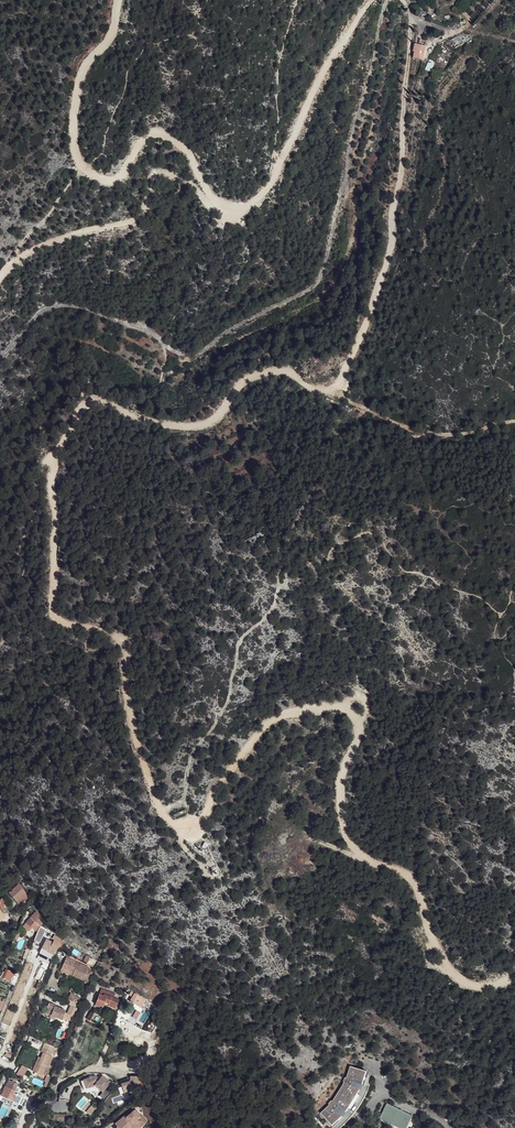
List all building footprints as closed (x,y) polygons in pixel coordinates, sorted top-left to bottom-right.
[(458,37),(451,40),(454,46),(461,43),(458,37)] [(423,60),(425,47),(415,45),(414,51),(415,52),(414,58),(423,60)] [(438,59),(435,63),(444,70),(446,66),(445,65),(445,64),(438,59)] [(430,60),(426,70),(431,72),(435,62),(430,60)] [(187,813),(185,809),(172,814),(174,818),(187,813)] [(9,893),(19,905),(24,901),(24,900),(23,899),(24,898),(23,896),(26,893),(19,884),(9,893)] [(32,915),(23,926),(29,931),(32,927),(38,932),(39,929),(41,926),(43,923),(42,923),(38,919),(41,915),(31,907),(28,911),(32,915)] [(39,953),(52,959),(57,950),(60,942),(54,940),(53,940),(53,942),(46,939),(39,953)] [(75,973),(73,976),(90,983),(94,972),(89,970),(90,968),(82,964),(80,966),(76,964),(77,962),(68,958),(63,968),(75,973)] [(6,969),(2,977),(11,981),(15,973),(6,969)] [(134,989),(132,992),(146,999),(147,997),(134,989)] [(102,990),(95,1005),(103,1008),(104,1006),(105,1003),(116,1008),(119,1002),(114,1000),(115,995),(102,990)] [(143,999),(145,1001),(146,999),(132,992),(131,993),(135,995),(133,998),(141,1003),(143,999)] [(71,993),(68,1000),(77,1004),(80,997),(71,993)] [(50,1002),(45,1012),(57,1017),(63,1020),(66,1011),(60,1008),(60,1009),(55,1006),(56,1005),(50,1002)] [(53,1052),(43,1047),(41,1052),(44,1053),(42,1058),(39,1063),(37,1062),(34,1071),(43,1075),(47,1066),(49,1067),(54,1057),(51,1055),(53,1052)] [(16,1059),(11,1066),(17,1070),(22,1063),(16,1059)] [(334,1127),(342,1121),(347,1116),(360,1094),(363,1088),(366,1075),(351,1070),(348,1081),(346,1081),(344,1085),(346,1086),(335,1104),(334,1103),(330,1107),(332,1108),(323,1116),(334,1127)] [(111,1080),(103,1073),(100,1076),(96,1072),(87,1077),(86,1075),(85,1076),(81,1078),(86,1087),(94,1083),(96,1082),(103,1089),(111,1080)] [(130,1079),(121,1081),(123,1091),(141,1087),(138,1074),(129,1076),(130,1079)] [(13,1101),(16,1096),(13,1095),(17,1084),(9,1080),(4,1091),(2,1090),(0,1093),(0,1095),(2,1096),(4,1097),(13,1101)] [(94,1083),(102,1090),(103,1089),(96,1082),(94,1083)] [(40,1094),(32,1088),(30,1092),(38,1097),(40,1094)] [(93,1101),(86,1114),(90,1114),(93,1111),(97,1103),(93,1101)] [(386,1104),(380,1120),(396,1127),(407,1127),(412,1117),(386,1104)] [(130,1126),(129,1125),(130,1123),(134,1127),(138,1127),(139,1127),(140,1127),(141,1127),(147,1123),(142,1115),(141,1116),(139,1118),(134,1111),(126,1118),(124,1116),(114,1124),(116,1126),(113,1127),(127,1127),(130,1126)]
